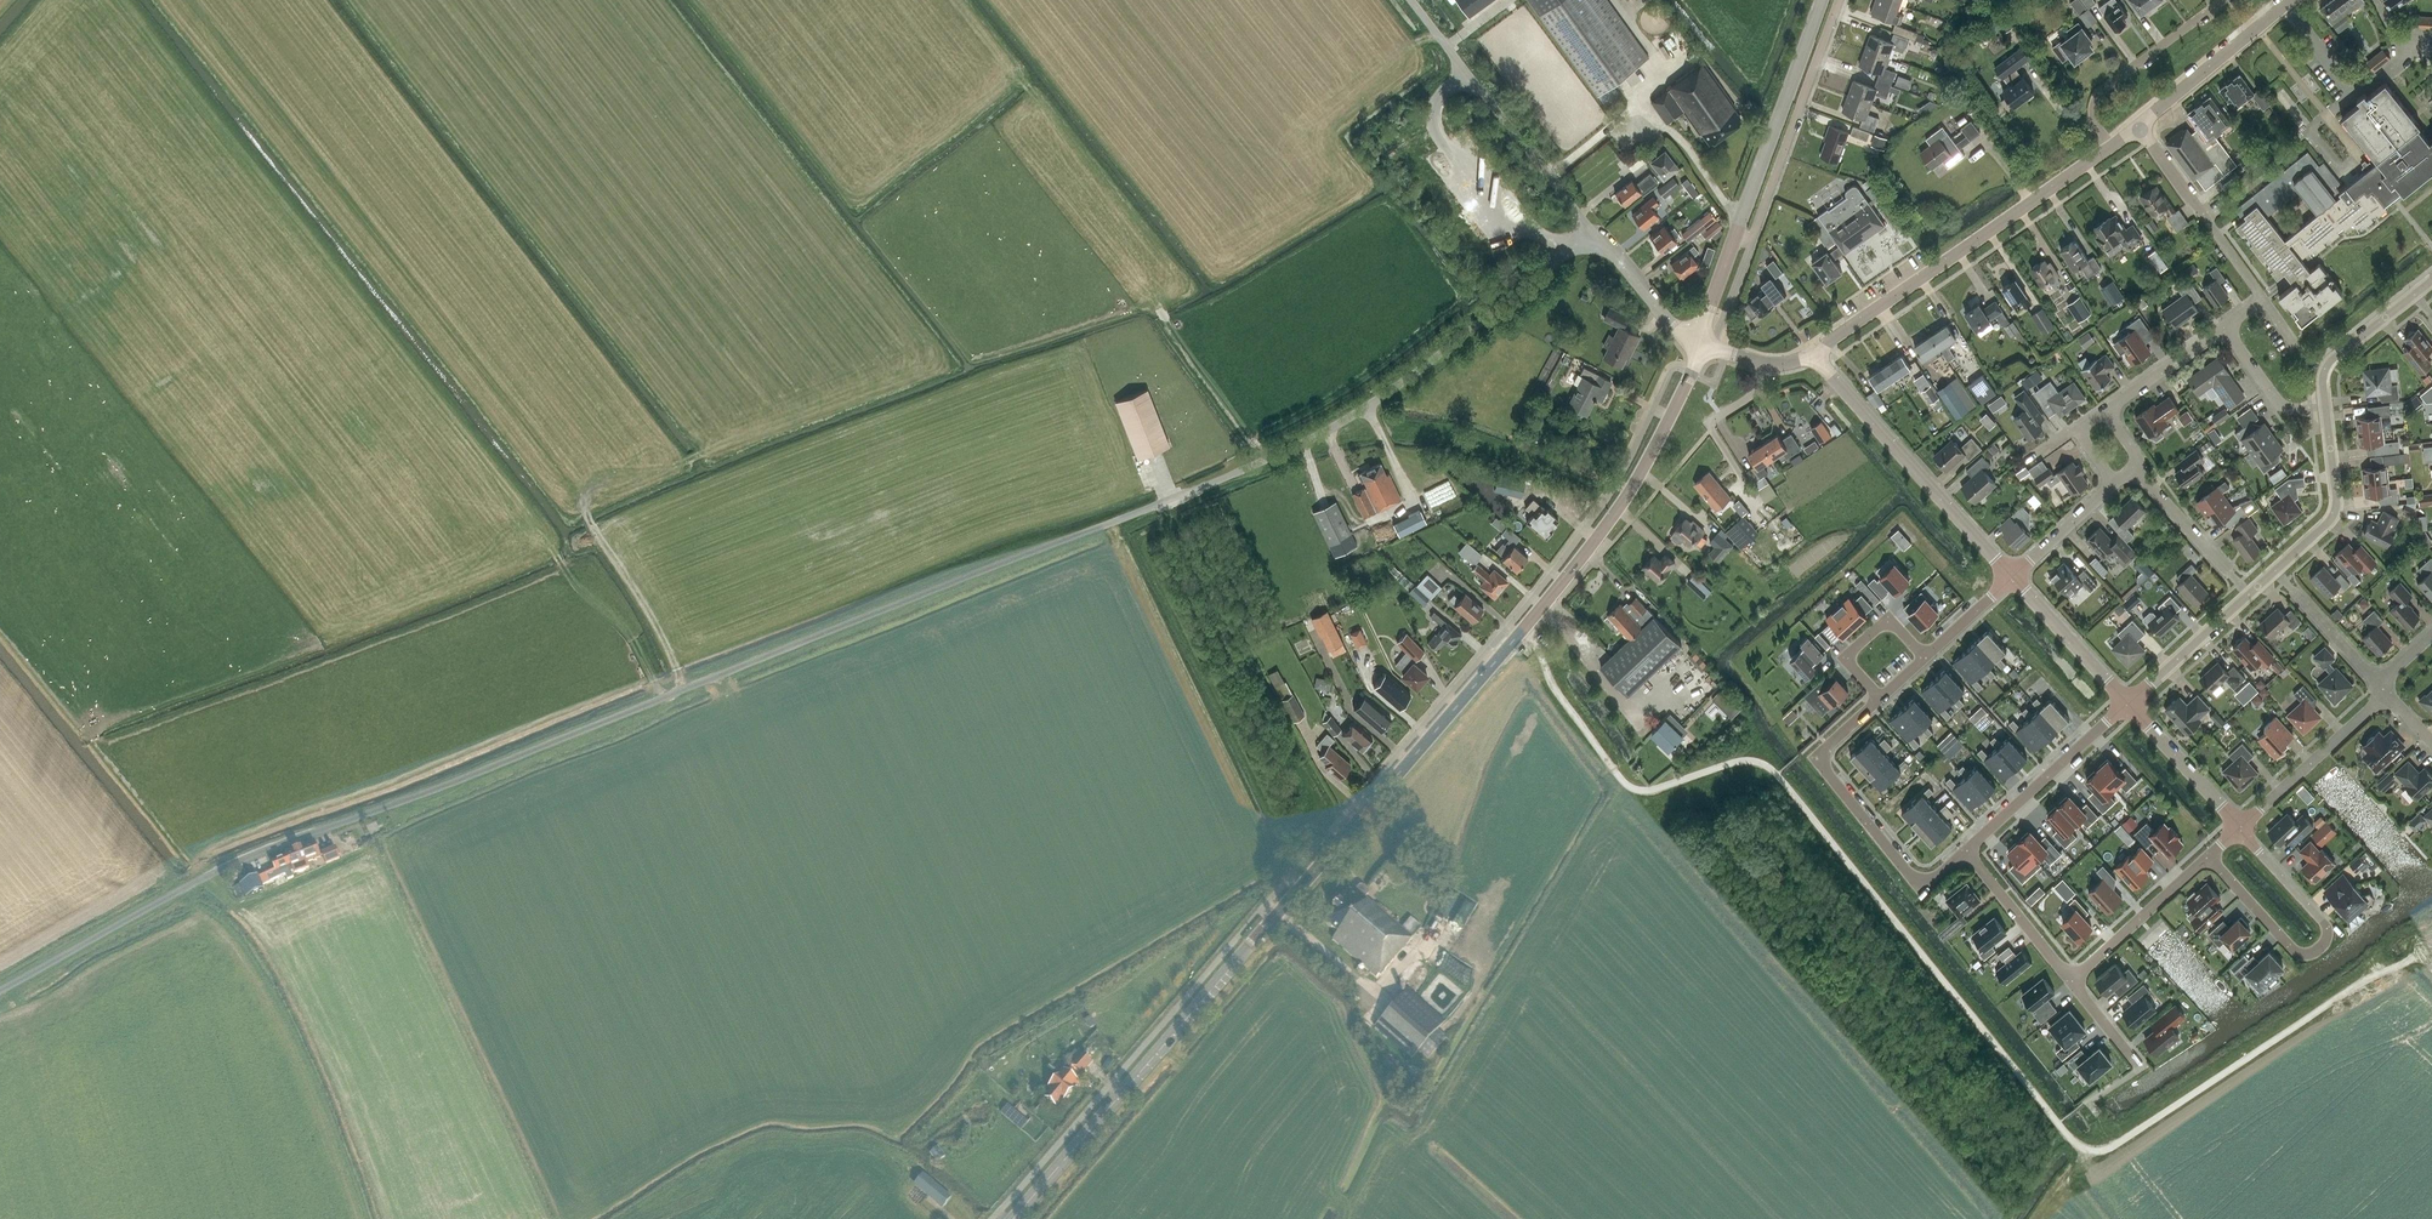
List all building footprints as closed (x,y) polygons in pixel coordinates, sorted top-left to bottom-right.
[(1468,15),(1490,0),(1457,0),(1468,15)] [(1598,94),(1649,57),(1608,0),(1529,0),(1598,94)] [(1903,15),(1897,12),(1900,4),(1890,0),(1876,0),(1871,12),(1900,23),(1903,15)] [(2079,14),(2088,26),(2097,20),(2088,7),(2087,8),(2081,0),(2072,0),(2071,1),(2080,14),(2079,14)] [(2105,15),(2106,17),(2106,18),(2108,20),(2109,21),(2116,30),(2119,28),(2120,28),(2123,26),(2124,25),(2126,23),(2123,18),(2128,15),(2117,0),(2107,0),(2099,6),(2103,11),(2105,15)] [(2156,2),(2159,0),(2133,0),(2142,11),(2154,2),(2156,2)] [(2348,21),(2351,19),(2347,14),(2364,0),(2332,0),(2320,8),(2333,25),(2333,24),(2338,32),(2350,23),(2348,21)] [(2384,1),(2391,11),(2407,0),(2385,0),(2384,1)] [(2013,25),(2003,11),(1995,17),(2005,31),(2013,25)] [(2420,16),(2419,28),(2431,28),(2431,17),(2420,16)] [(2052,47),(2063,61),(2071,54),(2075,60),(2077,59),(2080,59),(2083,57),(2084,54),(2093,47),(2088,41),(2092,39),(2083,27),(2079,22),(2067,30),(2072,36),(2062,43),(2061,41),(2052,47)] [(1893,31),(1913,38),(1916,39),(1918,32),(1895,24),(1893,31)] [(1918,32),(1916,39),(1929,44),(1930,40),(1924,38),(1925,35),(1918,32)] [(1892,47),(1904,52),(1909,38),(1894,33),(1891,42),(1871,34),(1865,49),(1888,57),(1892,47)] [(2021,78),(2015,69),(2030,58),(2021,47),(1995,67),(2003,78),(2004,77),(2010,85),(2003,91),(2007,96),(2001,101),(2008,110),(2014,106),(2015,106),(2034,91),(2023,77),(2021,78)] [(2375,71),(2391,57),(2383,48),(2367,61),(2375,71)] [(1885,67),(1888,57),(1865,49),(1860,64),(1880,71),(1877,79),(1891,85),(1896,72),(1885,67)] [(1736,107),(1703,61),(1667,87),(1669,89),(1652,101),(1666,122),(1683,110),(1699,133),(1702,131),(1710,142),(1741,120),(1733,109),(1736,107)] [(2254,93),(2240,74),(2220,89),(2234,108),(2252,95),(2263,109),(2271,104),(2259,89),(2254,93)] [(1909,88),(1912,79),(1898,75),(1895,84),(1909,88)] [(1889,90),(1891,85),(1877,79),(1874,87),(1854,80),(1848,95),(1871,103),(1875,93),(1887,98),(1889,90)] [(2340,191),(2335,186),(2340,182),(2324,162),(2319,166),(2308,151),(2236,209),(2242,217),(2245,215),(2247,217),(2236,225),(2243,234),(2245,232),(2253,241),(2250,243),(2263,259),(2266,257),(2274,267),(2271,269),(2278,278),(2286,271),(2292,279),(2294,278),(2297,281),(2279,295),(2286,304),(2289,302),(2298,314),(2295,316),(2302,324),(2343,292),(2320,263),(2310,271),(2301,259),(2311,251),(2313,254),(2353,221),(2360,229),(2387,207),(2378,195),(2386,188),(2431,152),(2431,116),(2421,125),(2386,82),(2368,96),(2365,93),(2357,99),(2360,102),(2342,117),(2377,161),(2340,191)] [(1891,85),(1889,90),(1899,94),(1901,88),(1891,85)] [(1863,117),(1860,126),(1874,131),(1879,118),(1868,113),(1871,103),(1848,95),(1843,110),(1863,117)] [(2188,113),(2200,129),(2208,139),(2212,137),(2231,123),(2211,96),(2188,113)] [(1965,115),(1957,120),(1961,125),(1968,119),(1965,115)] [(1959,147),(1980,131),(1971,120),(1961,128),(1967,135),(1956,143),(1943,126),(1926,138),(1931,144),(1921,152),(1932,167),(1943,160),(1948,167),(1965,155),(1959,147)] [(1892,123),(1886,128),(1891,135),(1897,130),(1892,123)] [(1827,134),(1829,134),(1821,155),(1838,161),(1849,132),(1830,125),(1827,134)] [(1870,132),(1854,126),(1851,134),(1867,140),(1870,132)] [(2220,142),(2217,144),(2212,137),(2208,139),(2200,129),(2193,135),(2187,128),(2184,130),(2183,129),(2169,139),(2170,140),(2167,143),(2194,179),(2197,177),(2206,188),(2225,174),(2225,173),(2237,164),(2220,142)] [(1875,134),(1873,141),(1881,145),(1880,148),(1884,149),(1888,139),(1875,134)] [(1636,150),(1624,159),(1633,172),(1645,162),(1636,150)] [(2254,150),(2240,161),(2246,169),(2260,159),(2254,150)] [(1652,162),(1660,172),(1658,174),(1662,179),(1677,168),(1665,152),(1652,162)] [(1635,184),(1632,180),(1615,193),(1624,204),(1640,192),(1643,194),(1658,182),(1650,172),(1635,184)] [(1511,198),(1517,194),(1502,173),(1489,183),(1508,207),(1515,202),(1511,198)] [(2236,173),(2221,185),(2225,190),(2240,178),(2236,173)] [(1664,199),(1680,186),(1672,177),(1657,189),(1664,199)] [(1853,185),(1852,185),(1848,189),(1847,189),(1847,190),(1846,190),(1846,191),(1845,192),(1845,193),(1846,194),(1846,195),(1847,197),(1829,209),(1828,208),(1818,215),(1839,245),(1837,247),(1842,253),(1844,252),(1845,253),(1886,225),(1871,204),(1882,197),(1873,185),(1872,186),(1867,181),(1861,185),(1872,199),(1869,201),(1858,186),(1857,185),(1856,185),(1855,185),(1854,185),(1853,185)] [(2168,217),(2172,223),(2177,230),(2189,222),(2179,209),(2176,211),(2165,195),(2163,197),(2156,186),(2140,196),(2144,202),(2146,202),(2154,214),(2165,206),(2171,214),(2168,217)] [(1633,214),(1643,227),(1658,215),(1652,207),(1658,202),(1653,196),(1639,208),(1639,209),(1633,214)] [(2121,247),(2126,244),(2128,247),(2142,238),(2133,225),(2126,229),(2116,215),(2110,219),(2109,218),(2103,222),(2101,221),(2096,224),(2096,226),(2094,228),(2099,236),(2097,238),(2110,256),(2121,247)] [(1702,217),(1681,233),(1688,241),(1709,225),(1702,217)] [(2146,223),(2152,232),(2158,227),(2152,219),(2146,223)] [(1707,240),(1723,227),(1717,220),(1702,233),(1707,240)] [(1669,231),(1665,226),(1651,237),(1663,252),(1676,241),(1674,238),(1678,235),(1673,228),(1669,231)] [(1824,238),(1829,245),(1835,241),(1830,234),(1824,238)] [(2088,259),(2076,239),(2061,249),(2074,269),(2081,265),(2088,276),(2101,267),(2094,256),(2088,259)] [(1672,264),(1682,277),(1698,264),(1692,257),(1699,251),(1694,245),(1681,255),(1682,256),(1672,264)] [(1715,249),(1707,246),(1705,253),(1712,256),(1715,249)] [(1842,271),(1836,263),(1834,260),(1842,253),(1837,247),(1829,253),(1827,251),(1813,261),(1822,275),(1818,278),(1823,284),(1827,281),(1827,282),(1842,271)] [(2059,275),(2050,262),(2047,264),(2045,259),(2032,268),(2036,275),(2035,276),(2042,286),(2049,281),(2052,286),(2060,281),(2057,276),(2059,275)] [(1774,260),(1767,265),(1776,277),(1783,271),(1774,260)] [(2190,276),(2198,270),(2193,262),(2184,268),(2190,276)] [(2210,271),(2216,279),(2204,287),(2216,304),(2228,296),(2219,283),(2225,278),(2217,266),(2210,271)] [(1776,302),(1785,294),(1771,276),(1761,283),(1765,288),(1763,290),(1763,289),(1749,300),(1750,302),(1744,307),(1753,318),(1759,313),(1760,315),(1773,305),(1772,303),(1775,301),(1776,302)] [(2027,295),(2016,279),(2003,287),(2008,294),(2006,295),(2012,304),(2014,303),(2020,299),(2026,307),(2032,303),(2026,295),(2027,295)] [(2070,279),(2065,283),(2070,290),(2075,286),(2070,279)] [(2123,296),(2113,280),(2101,288),(2111,304),(2123,296)] [(2202,297),(2190,280),(2178,288),(2183,295),(2163,310),(2175,326),(2186,319),(2185,318),(2198,309),(2194,303),(2202,297)] [(2078,322),(2091,313),(2079,296),(2067,305),(2078,322)] [(2140,308),(2147,303),(2142,297),(2135,301),(2140,308)] [(1994,326),(1989,319),(1994,316),(1998,318),(2002,325),(2003,324),(2004,327),(2010,322),(1996,301),(1983,309),(1979,303),(1965,312),(1972,322),(1970,323),(1974,329),(1976,328),(1981,335),(1994,326)] [(1603,345),(1608,348),(1604,357),(1621,366),(1631,346),(1633,348),(1639,336),(1622,327),(1628,316),(1610,307),(1604,317),(1612,321),(1611,321),(1620,326),(1614,336),(1609,333),(1603,345)] [(2043,307),(2031,315),(2043,334),(2054,326),(2043,307)] [(2129,324),(2133,330),(2114,344),(2121,354),(2126,350),(2129,355),(2126,357),(2132,364),(2150,351),(2144,342),(2145,337),(2151,332),(2140,317),(2129,324)] [(2008,338),(2015,334),(2021,342),(2025,339),(2013,321),(2010,322),(2004,327),(2002,328),(2008,338)] [(1951,346),(1948,342),(1956,337),(1947,324),(1931,335),(1942,352),(1948,361),(1955,356),(1949,348),(1951,346)] [(2408,335),(2409,336),(2405,339),(2411,346),(2404,351),(2419,371),(2430,362),(2424,355),(2431,349),(2431,346),(2418,329),(2415,332),(2413,330),(2408,335)] [(2089,331),(2078,338),(2082,342),(2092,335),(2089,331)] [(1923,359),(1926,363),(1942,352),(1931,335),(1915,346),(1923,359)] [(1972,350),(1964,336),(1957,340),(1966,354),(1972,350)] [(1899,375),(1911,367),(1902,354),(1886,365),(1897,382),(1902,379),(1899,375)] [(2097,389),(2111,379),(2106,372),(2115,365),(2106,354),(2097,360),(2096,359),(2082,369),(2097,389)] [(2228,372),(2218,358),(2189,379),(2199,393),(2213,383),(2229,406),(2244,396),(2227,373),(2228,372)] [(2370,370),(2365,371),(2368,394),(2381,392),(2382,401),(2399,399),(2398,384),(2390,384),(2388,368),(2371,370),(2370,364),(2369,364),(2370,370)] [(1870,376),(1878,389),(1890,381),(1893,385),(1897,382),(1886,365),(1870,376)] [(1921,369),(1931,384),(1938,380),(1928,365),(1921,369)] [(1594,398),(1595,399),(1596,398),(1601,400),(1611,381),(1584,367),(1580,375),(1583,376),(1569,404),(1586,413),(1594,398)] [(2027,389),(2043,377),(2037,369),(2021,381),(2027,389)] [(1983,373),(1968,383),(1982,403),(1997,393),(1983,373)] [(2426,383),(2431,380),(2427,375),(2423,379),(2426,383)] [(1957,376),(1937,390),(1957,418),(1976,405),(1957,376)] [(2042,406),(2049,416),(2057,410),(2061,415),(2085,397),(2074,382),(2059,392),(2051,380),(2035,392),(2043,403),(2042,406)] [(1930,403),(1931,403),(1935,409),(1942,404),(1938,398),(1939,397),(1931,385),(1922,391),(1930,403)] [(2420,395),(2426,402),(2431,401),(2431,385),(2420,395)] [(1138,457),(1170,445),(1148,388),(1116,401),(1138,457)] [(1868,395),(1875,406),(1883,401),(1875,390),(1868,395)] [(2415,404),(2421,400),(2416,394),(2411,399),(2415,404)] [(2025,410),(2014,418),(2029,438),(2042,428),(2038,422),(2044,417),(2029,395),(2019,402),(2025,410)] [(2163,435),(2159,429),(2168,422),(2165,419),(2179,410),(2169,396),(2156,405),(2154,403),(2136,417),(2147,432),(2145,434),(2157,440),(2163,435)] [(1879,406),(1882,411),(1887,407),(1884,402),(1879,406)] [(2390,415),(2389,404),(2372,406),(2373,416),(2357,418),(2358,432),(2382,429),(2381,416),(2390,415)] [(2213,418),(2217,424),(2230,414),(2226,409),(2213,418)] [(2187,410),(2178,416),(2184,425),(2193,419),(2187,410)] [(1831,435),(1822,421),(1810,428),(1820,442),(1831,435)] [(2236,433),(2241,440),(2242,439),(2251,451),(2274,435),(2265,422),(2256,428),(2251,421),(2236,433)] [(2219,445),(2228,438),(2219,425),(2209,432),(2219,445)] [(2374,444),(2375,454),(2400,451),(2398,441),(2384,442),(2382,429),(2358,432),(2360,445),(2374,444)] [(1530,431),(1529,438),(1540,440),(1541,433),(1530,431)] [(1763,443),(1773,458),(1783,451),(1787,457),(1801,448),(1792,434),(1782,440),(1778,434),(1763,443)] [(2260,464),(2259,465),(2264,472),(2280,460),(2275,453),(2283,447),(2274,435),(2251,451),(2260,464)] [(1960,447),(1953,439),(1935,456),(1947,469),(1964,454),(1969,459),(1982,448),(1972,437),(1960,447)] [(2209,439),(2199,447),(2204,454),(2215,447),(2209,439)] [(1815,440),(1809,444),(1813,450),(1819,446),(1815,440)] [(1749,453),(1758,467),(1756,469),(1754,467),(1748,471),(1754,482),(1758,488),(1762,485),(1758,479),(1768,473),(1762,465),(1773,458),(1763,443),(1749,453)] [(1993,443),(1988,448),(1993,454),(1999,448),(1993,443)] [(2424,446),(2425,461),(2431,460),(2431,445),(2424,446)] [(2203,457),(2196,448),(2184,457),(2188,463),(2176,472),(2185,485),(2192,480),(2193,482),(2200,477),(2199,475),(2204,472),(2196,462),(2203,457)] [(2404,452),(2382,455),(2383,464),(2407,461),(2406,452),(2404,452)] [(1800,453),(1791,459),(1795,465),(1804,459),(1800,453)] [(1966,470),(1973,477),(1962,487),(1975,501),(1996,483),(1984,470),(1991,465),(1983,455),(1966,470)] [(2029,469),(2040,485),(2047,480),(2051,485),(2062,477),(2073,493),(2088,482),(2081,473),(2084,471),(2079,464),(2076,466),(2073,461),(2058,472),(2054,475),(2049,467),(2048,468),(2042,460),(2029,469)] [(1364,480),(1367,486),(1352,493),(1364,517),(1401,499),(1389,473),(1386,474),(1381,463),(1360,472),(1359,474),(1362,481),(1364,480)] [(2388,480),(2387,466),(2362,469),(2364,482),(2388,480)] [(2280,479),(2287,473),(2282,467),(2275,472),(2280,479)] [(1730,497),(1709,471),(1695,484),(1716,509),(1730,497)] [(1499,473),(1494,490),(1521,496),(1526,480),(1499,473)] [(2302,510),(2291,495),(2296,492),(2295,487),(2305,485),(2304,476),(2288,478),(2275,488),(2282,498),(2271,505),(2284,523),(2302,510)] [(2366,496),(2375,495),(2381,503),(2398,501),(2397,487),(2389,488),(2388,480),(2364,482),(2366,496)] [(2217,486),(2197,501),(2205,513),(2226,498),(2222,492),(2230,487),(2225,481),(2218,486),(2217,486)] [(1765,502),(1777,495),(1770,482),(1758,489),(1765,502)] [(2428,506),(2428,503),(2431,503),(2431,493),(2418,494),(2420,507),(2428,506)] [(2114,514),(2122,523),(2116,528),(2127,541),(2134,535),(2127,527),(2145,509),(2133,496),(2114,514)] [(1533,498),(1532,499),(1526,507),(1533,514),(1527,521),(1545,537),(1553,528),(1552,527),(1558,519),(1553,514),(1554,513),(1548,508),(1547,508),(1541,504),(1541,505),(1533,498)] [(2226,498),(2205,513),(2214,525),(2228,515),(2234,523),(2247,513),(2248,515),(2259,507),(2252,498),(2240,503),(2232,506),(2226,498)] [(1740,499),(1733,504),(1742,515),(1749,510),(1740,499)] [(1336,500),(1313,511),(1334,555),(1357,544),(1336,500)] [(2411,515),(2415,507),(2406,503),(2402,510),(2411,515)] [(2008,528),(2004,532),(2017,547),(2031,534),(2026,529),(2028,527),(2029,514),(2021,506),(2003,522),(2008,528)] [(1393,526),(1399,537),(1427,523),(1421,513),(1420,510),(1392,523),(1393,526)] [(2372,519),(2364,534),(2387,546),(2395,531),(2392,530),(2398,518),(2384,511),(2378,522),(2372,519)] [(2427,514),(2417,515),(2419,530),(2428,529),(2427,514)] [(1741,548),(1759,532),(1743,515),(1726,531),(1741,548)] [(2261,550),(2250,535),(2258,529),(2249,517),(2236,527),(2241,534),(2233,540),(2247,559),(2261,550)] [(1503,530),(1506,525),(1497,518),(1494,522),(1503,530)] [(1672,538),(1677,543),(1681,542),(1682,540),(1690,547),(1695,541),(1701,546),(1707,539),(1702,534),(1704,531),(1692,521),(1690,523),(1685,519),(1676,530),(1672,534),(1672,538)] [(1496,550),(1504,556),(1503,557),(1517,569),(1528,556),(1514,545),(1520,537),(1507,526),(1502,532),(1509,538),(1504,544),(1503,542),(1496,550)] [(2100,527),(2086,539),(2103,557),(2111,550),(2125,565),(2137,554),(2127,542),(2118,533),(2111,539),(2100,527)] [(2426,530),(2420,534),(2424,541),(2430,537),(2426,530)] [(1714,546),(1709,552),(1719,561),(1733,545),(1718,531),(1709,541),(1714,546)] [(1912,543),(1907,537),(1900,544),(1904,549),(1912,543)] [(1474,564),(1482,554),(1467,541),(1458,551),(1474,564)] [(2418,542),(2413,547),(2422,556),(2427,551),(2418,542)] [(2349,543),(2337,554),(2345,563),(2341,567),(2347,573),(2351,570),(2353,572),(2360,565),(2365,571),(2376,561),(2361,544),(2355,550),(2349,543)] [(1660,580),(1670,569),(1669,568),(1675,561),(1667,554),(1661,561),(1654,555),(1644,565),(1645,566),(1645,567),(1652,574),(1660,580)] [(2096,556),(2090,561),(2103,575),(2109,570),(2096,556)] [(2431,557),(2418,569),(2425,576),(2418,583),(2431,599),(2431,558),(2431,557)] [(2077,576),(2065,562),(2051,575),(2069,595),(2083,583),(2090,591),(2098,585),(2091,577),(2095,573),(2088,566),(2084,569),(2077,576)] [(1472,569),(1485,580),(1481,585),(1494,596),(1507,581),(1494,570),(1490,574),(1477,563),(1472,569)] [(2197,569),(2192,563),(2177,576),(2182,582),(2178,585),(2195,604),(2208,592),(2191,573),(2197,569)] [(1873,578),(1866,584),(1867,584),(1881,599),(1887,593),(1886,592),(1890,589),(1894,593),(1908,580),(1893,564),(1879,577),(1880,579),(1877,582),(1873,578)] [(1401,572),(1394,565),(1389,570),(1397,576),(1401,572)] [(2345,589),(2350,584),(2340,573),(2335,578),(2324,566),(2311,578),(2327,596),(2340,584),(2345,589)] [(1442,587),(1427,573),(1417,585),(1431,598),(1442,587)] [(1694,573),(1687,582),(1696,591),(1704,582),(1694,573)] [(2153,574),(2147,580),(2153,585),(2158,580),(2153,574)] [(2389,592),(2398,602),(2390,610),(2407,628),(2410,625),(2411,627),(2414,627),(2418,623),(2418,620),(2417,619),(2419,616),(2405,601),(2412,594),(2401,582),(2389,592)] [(1867,584),(1862,588),(1876,604),(1881,599),(1867,584)] [(1430,599),(1416,585),(1409,591),(1424,605),(1430,599)] [(2354,588),(2349,593),(2354,599),(2360,594),(2354,588)] [(1922,591),(1904,607),(1922,627),(1938,612),(1926,598),(1927,597),(1922,591)] [(1457,603),(1455,601),(1453,604),(1454,605),(1454,606),(1473,621),(1484,608),(1465,593),(1457,603)] [(1850,596),(1838,607),(1855,626),(1867,615),(1865,613),(1873,606),(1862,593),(1854,601),(1850,596)] [(1363,605),(1371,602),(1368,594),(1360,597),(1363,605)] [(2150,612),(2144,617),(2144,620),(2146,622),(2149,622),(2160,635),(2179,617),(2175,613),(2181,607),(2170,595),(2158,606),(2162,610),(2156,615),(2153,612),(2150,612)] [(1609,615),(1630,638),(1630,639),(1659,611),(1657,609),(1652,613),(1636,597),(1625,608),(1621,604),(1609,615)] [(2363,608),(2369,603),(2364,597),(2358,602),(2363,608)] [(2128,598),(2123,603),(2129,610),(2135,605),(2128,598)] [(2119,615),(2125,609),(2121,604),(2115,610),(2119,615)] [(1830,622),(1822,629),(1834,642),(1842,635),(1844,636),(1855,626),(1838,607),(1826,617),(1830,622)] [(2293,629),(2302,621),(2291,609),(2284,615),(2278,608),(2260,624),(2271,636),(2287,622),(2293,629)] [(2372,629),(2363,637),(2378,654),(2392,642),(2378,626),(2384,620),(2374,609),(2363,620),(2372,629)] [(1313,617),(1312,618),(1315,625),(1321,636),(1322,636),(1336,629),(1327,610),(1313,617)] [(1458,638),(1461,634),(1434,611),(1431,615),(1443,626),(1436,634),(1436,633),(1428,642),(1437,650),(1445,641),(1451,647),(1458,638)] [(1630,638),(1601,666),(1628,695),(1681,644),(1679,642),(1685,637),(1659,611),(1630,639),(1630,638)] [(2123,639),(2113,648),(2128,664),(2144,649),(2136,641),(2145,633),(2133,619),(2117,633),(2123,639)] [(1307,629),(1315,644),(1323,640),(1321,636),(1315,625),(1307,629)] [(2309,625),(2303,630),(2311,639),(2317,634),(2309,625)] [(1351,633),(1358,647),(1367,643),(1360,628),(1351,633)] [(2007,650),(1988,630),(1978,639),(1996,660),(1995,661),(2002,668),(2007,664),(2000,657),(2007,650)] [(1819,632),(1815,636),(1824,645),(1828,641),(1819,632)] [(1405,672),(1403,675),(1417,687),(1427,674),(1413,662),(1415,660),(1424,652),(1407,633),(1397,642),(1406,651),(1395,664),(1405,672)] [(1802,649),(1801,649),(1791,659),(1807,677),(1818,667),(1814,662),(1817,659),(1817,660),(1825,653),(1808,636),(1801,642),(1805,646),(1802,649)] [(2264,665),(2273,656),(2261,643),(2255,648),(2246,637),(2233,648),(2251,668),(2259,660),(2264,665)] [(1996,660),(1978,639),(1966,650),(1985,670),(1985,671),(1991,678),(1996,674),(1989,666),(1995,661),(1996,660)] [(1330,650),(1337,663),(1348,658),(1342,644),(1330,650)] [(2324,667),(2324,666),(2330,673),(2319,683),(2328,694),(2327,695),(2335,703),(2343,696),(2342,695),(2353,685),(2336,667),(2335,668),(2329,662),(2335,657),(2325,646),(2314,656),(2324,667)] [(1976,678),(1985,671),(1985,670),(1966,650),(1953,662),(1979,690),(1983,686),(1976,678)] [(2277,660),(2271,666),(2277,672),(2283,667),(2277,660)] [(2234,688),(2245,678),(2234,665),(2227,671),(2218,662),(2200,678),(2211,690),(2225,678),(2234,688)] [(2283,677),(2290,671),(2287,667),(2280,673),(2283,677)] [(2015,668),(2009,673),(2014,678),(2019,673),(2015,668)] [(1293,721),(1305,715),(1293,693),(1291,694),(1277,669),(1268,674),(1293,721)] [(1965,689),(1946,669),(1935,679),(1953,699),(1960,707),(1965,703),(1958,695),(1965,689)] [(1374,686),(1380,691),(1399,708),(1411,694),(1386,673),(1374,686)] [(1841,682),(1839,684),(1829,673),(1804,696),(1805,696),(1807,695),(1812,700),(1814,699),(1826,711),(1848,691),(1841,682)] [(1945,707),(1953,699),(1935,679),(1922,691),(1947,719),(1952,714),(1945,707)] [(2254,686),(2249,680),(2238,690),(2243,696),(2254,686)] [(2321,716),(2311,705),(2317,699),(2303,684),(2294,693),(2302,702),(2288,714),(2304,731),(2321,716)] [(2425,694),(2419,700),(2426,708),(2427,707),(2431,712),(2431,690),(2426,695),(2425,694)] [(1724,711),(1734,703),(1725,692),(1715,700),(1724,711)] [(2257,693),(2251,699),(2257,705),(2263,699),(2257,693)] [(2199,717),(2210,708),(2198,694),(2187,704),(2180,696),(2166,709),(2187,733),(2201,720),(2199,717)] [(1391,717),(1365,695),(1354,708),(1380,730),(1391,717)] [(1933,718),(1914,697),(1903,708),(1922,728),(1928,736),(1933,732),(1926,724),(1933,718)] [(2037,697),(2033,701),(2039,709),(2040,708),(2059,728),(2069,719),(2051,698),(2044,704),(2037,697)] [(1735,703),(1726,712),(1732,717),(1741,708),(1735,703)] [(2029,719),(2029,718),(2048,738),(2059,728),(2040,708),(2039,709),(2033,714),(2026,707),(2022,711),(2029,719)] [(1793,708),(1783,717),(1789,723),(1798,715),(1793,708)] [(1922,728),(1903,708),(1890,720),(1915,748),(1920,743),(1913,736),(1922,728)] [(2215,711),(2210,715),(2220,726),(2225,721),(2215,711)] [(1975,712),(1970,717),(1975,723),(1981,718),(1975,712)] [(1670,749),(1685,733),(1685,727),(1671,714),(1652,732),(1670,749)] [(1330,715),(1322,721),(1333,735),(1341,729),(1330,715)] [(2276,757),(2285,748),(2283,746),(2293,736),(2275,716),(2264,726),(2268,730),(2259,738),(2276,757)] [(2009,723),(2034,751),(2048,738),(2029,718),(2029,719),(2020,726),(2014,719),(2009,723)] [(1981,719),(1976,724),(1982,730),(1987,725),(1981,719)] [(1373,739),(1359,727),(1352,721),(1342,733),(1363,751),(1373,739)] [(2365,754),(2363,756),(2376,770),(2404,745),(2391,730),(2384,737),(2379,732),(2364,746),(2365,747),(2364,749),(2363,751),(2364,753),(2365,754)] [(1326,748),(1323,751),(1332,758),(1325,765),(1340,778),(1351,765),(1337,753),(1337,752),(1332,747),(1337,741),(1329,734),(1321,743),(1326,748)] [(1997,747),(2016,767),(2027,757),(2009,737),(2002,743),(1995,736),(1990,740),(1997,747)] [(1871,737),(1851,756),(1861,767),(1881,748),(1889,742),(1885,737),(1877,744),(1871,737)] [(1944,739),(1937,744),(1945,752),(1950,747),(1951,746),(1944,739)] [(1889,742),(1881,748),(1861,767),(1871,778),(1891,759),(1885,753),(1893,746),(1889,742)] [(2254,755),(2242,742),(2229,754),(2235,760),(2224,770),(2234,781),(2233,782),(2240,790),(2247,783),(2246,782),(2257,772),(2247,761),(2254,755)] [(1950,747),(1945,752),(1950,758),(1955,752),(1950,747)] [(1977,752),(2003,780),(2016,767),(1997,747),(1989,755),(1982,747),(1977,752)] [(1920,749),(1915,753),(1920,759),(1925,755),(1920,749)] [(1945,753),(1941,757),(1947,764),(1951,760),(1945,753)] [(1891,759),(1871,778),(1881,789),(1909,763),(1904,759),(1897,766),(1891,759)] [(2098,769),(2116,789),(2121,785),(2126,790),(2138,780),(2126,767),(2120,772),(2108,760),(2107,761),(2106,760),(2099,766),(2100,767),(2098,769)] [(2431,784),(2431,775),(2425,767),(2419,772),(2408,760),(2395,772),(2406,784),(2405,785),(2417,798),(2431,784)] [(1966,776),(1984,797),(1996,786),(1977,766),(1970,772),(1963,765),(1959,769),(1966,776)] [(2098,769),(2095,771),(2094,770),(2087,777),(2089,778),(2087,780),(2098,792),(2091,798),(2103,812),(2116,800),(2110,794),(2116,789),(2098,769)] [(2384,791),(2396,780),(2389,772),(2377,783),(2384,791)] [(1946,781),(1971,808),(1984,797),(1966,776),(1957,784),(1950,776),(1946,781)] [(1921,777),(1916,782),(1920,788),(1926,783),(1921,777)] [(1934,791),(1930,786),(1902,812),(1912,823),(1932,804),(1926,798),(1934,791)] [(2061,804),(2059,805),(2075,823),(2078,827),(2084,822),(2087,826),(2099,816),(2087,802),(2081,808),(2069,795),(2068,797),(2067,796),(2059,802),(2061,804)] [(1951,799),(1946,804),(1949,808),(1955,803),(1951,799)] [(1932,804),(1912,823),(1921,834),(1942,815),(1949,808),(1946,804),(1938,811),(1932,804)] [(2075,823),(2059,805),(2057,807),(2056,806),(2049,812),(2050,813),(2048,815),(2059,828),(2053,833),(2065,846),(2077,836),(2070,828),(2071,827),(2075,823)] [(1949,808),(1942,815),(1921,834),(1932,845),(1952,826),(1946,819),(1953,813),(1949,808)] [(2420,812),(2408,822),(2414,830),(2426,819),(2420,812)] [(2298,825),(2287,813),(2268,831),(2281,844),(2289,836),(2295,843),(2313,825),(2306,817),(2298,825)] [(2321,815),(2314,822),(2319,827),(2326,820),(2321,815)] [(2129,817),(2122,823),(2129,831),(2136,825),(2129,817)] [(2327,820),(2312,834),(2317,841),(2333,827),(2327,820)] [(2121,824),(2115,829),(2122,837),(2129,832),(2121,824)] [(2170,830),(2166,825),(2158,832),(2150,824),(2139,835),(2150,847),(2157,841),(2170,855),(2173,852),(2175,854),(2181,848),(2179,846),(2183,843),(2178,839),(2179,838),(2171,829),(2170,830)] [(2022,839),(2020,841),(2038,861),(2043,856),(2050,863),(2062,853),(2048,838),(2042,843),(2031,831),(2029,833),(2028,831),(2021,838),(2022,839)] [(2020,841),(2017,843),(2016,842),(2008,849),(2018,860),(2010,867),(2023,882),(2041,864),(2038,861),(2020,841)] [(2309,861),(2302,867),(2315,881),(2322,875),(2325,875),(2329,871),(2329,868),(2335,863),(2322,849),(2320,851),(2310,841),(2300,850),(2309,861)] [(285,852),(287,856),(292,868),(307,863),(317,859),(310,843),(294,849),(285,852)] [(1796,855),(1789,846),(1783,850),(1791,859),(1796,855)] [(340,858),(335,847),(322,853),(326,864),(340,858)] [(2130,854),(2116,867),(2134,887),(2148,874),(2142,868),(2146,865),(2146,866),(2153,860),(2141,848),(2132,856),(2130,854)] [(294,878),(291,872),(293,871),(292,868),(287,856),(272,862),(276,871),(272,873),(269,875),(268,872),(257,877),(256,877),(240,885),(246,898),(264,890),(262,886),(285,875),(287,881),(294,878)] [(2356,871),(2359,868),(2362,871),(2368,865),(2359,856),(2350,865),(2356,871)] [(2104,878),(2089,892),(2107,912),(2122,898),(2110,884),(2116,879),(2103,864),(2097,870),(2104,878)] [(2375,898),(2369,893),(2363,895),(2343,874),(2325,891),(2337,905),(2336,908),(2341,913),(2344,912),(2348,917),(2360,906),(2362,908),(2371,905),(2371,906),(2372,905),(2372,904),(2375,898)] [(1963,915),(1981,900),(1967,883),(1946,900),(1959,916),(1950,923),(1955,930),(1967,920),(1963,915)] [(2195,892),(2188,898),(2189,899),(2188,900),(2196,909),(2193,911),(2197,915),(2193,920),(2201,929),(2222,911),(2214,903),(2220,897),(2207,883),(2196,893),(2195,892)] [(1372,903),(1371,905),(1364,898),(1365,897),(1355,888),(1350,894),(1349,893),(1340,904),(1338,902),(1332,910),(1333,911),(1324,922),(1337,934),(1332,939),(1377,979),(1412,939),(1411,938),(1416,933),(1407,925),(1403,930),(1372,903)] [(2033,892),(2026,898),(2032,904),(2038,898),(2033,892)] [(2076,908),(2063,920),(2071,929),(2069,930),(2075,936),(2076,935),(2078,937),(2092,925),(2084,916),(2089,911),(2076,896),(2070,902),(2076,908)] [(2006,930),(1994,916),(1973,932),(1985,947),(1979,951),(1984,957),(1996,948),(1991,942),(2006,930)] [(2224,941),(2231,949),(2251,931),(2247,926),(2248,924),(2242,916),(2226,930),(2220,923),(2209,933),(2220,945),(2224,941)] [(2005,961),(1995,969),(1996,970),(1996,969),(2006,981),(2005,982),(2006,982),(2031,962),(2030,962),(2021,950),(2022,950),(2021,949),(2015,953),(2013,951),(2013,950),(2009,945),(1998,953),(2002,959),(2003,958),(2005,961)] [(2276,973),(2283,966),(2269,951),(2255,965),(2249,958),(2234,972),(2241,978),(2248,972),(2261,987),(2268,981),(2270,983),(2279,975),(2276,973)] [(2116,962),(2096,978),(2108,992),(2119,983),(2125,990),(2139,979),(2129,967),(2124,971),(2116,962)] [(2145,968),(2138,973),(2143,979),(2149,973),(2145,968)] [(2055,991),(2043,977),(2023,994),(2037,1011),(2034,1013),(2041,1022),(2057,1009),(2050,1001),(2049,1001),(2047,998),(2055,991)] [(2134,998),(2121,1009),(2133,1023),(2154,1006),(2146,995),(2151,991),(2144,984),(2131,994),(2134,998)] [(1407,991),(1375,1027),(1411,1059),(1443,1022),(1407,991)] [(2185,1016),(2176,1005),(2152,1024),(2156,1030),(2145,1039),(2157,1053),(2179,1036),(2172,1027),(2185,1016)] [(2070,1010),(2051,1025),(2065,1043),(2056,1051),(2062,1059),(2076,1047),(2070,1040),(2085,1029),(2070,1010)] [(2090,1078),(2111,1061),(2100,1047),(2088,1056),(2082,1048),(2067,1060),(2074,1068),(2079,1064),(2090,1078)] [(1092,1064),(1081,1055),(1071,1067),(1082,1076),(1092,1064)] [(2064,1062),(2056,1069),(2061,1074),(2069,1068),(2064,1062)] [(1063,1070),(1048,1088),(1051,1091),(1045,1099),(1055,1108),(1062,1100),(1063,1101),(1074,1089),(1078,1083),(1063,1070)] [(1022,1126),(1029,1118),(1021,1111),(1014,1119),(1022,1126)] [(930,1155),(937,1162),(943,1157),(937,1150),(930,1155)] [(943,1207),(951,1198),(923,1175),(915,1184),(943,1207)]
